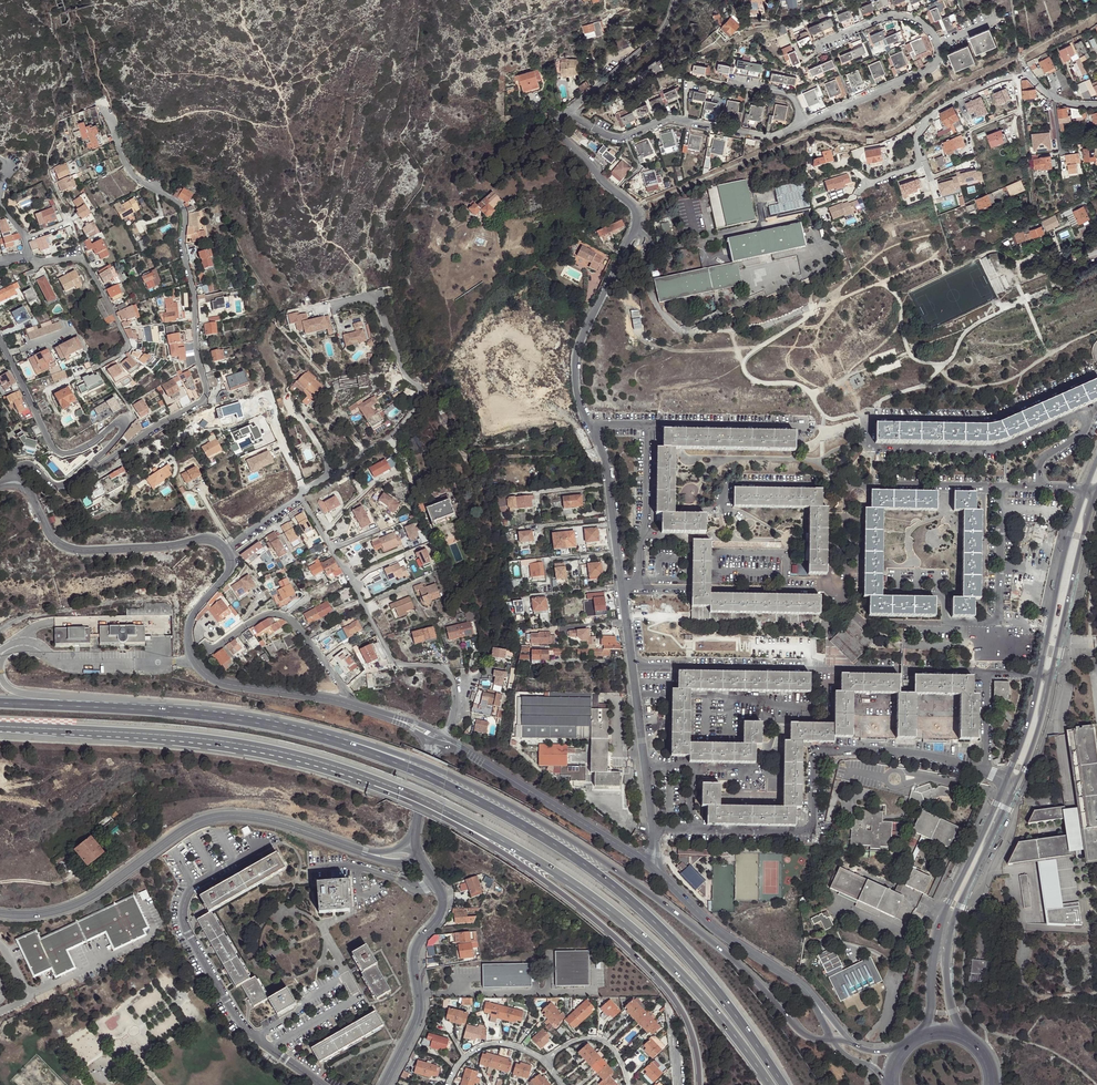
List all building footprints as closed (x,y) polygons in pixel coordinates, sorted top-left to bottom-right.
[(876,1),(874,0),(872,0),(870,1),(872,3),(872,5),(874,10),(875,12),(879,10),(876,1)] [(888,0),(878,0),(876,1),(876,4),(878,8),(885,5),(889,3),(888,2),(888,0)] [(929,11),(931,10),(937,7),(940,6),(938,0),(933,2),(934,4),(927,7),(929,11)] [(870,12),(874,10),(872,5),(872,3),(861,8),(861,10),(863,15),(870,12)] [(864,17),(863,15),(861,10),(861,8),(859,6),(856,7),(860,18),(864,17)] [(937,7),(931,10),(935,21),(942,18),(937,7)] [(838,15),(840,22),(852,17),(849,10),(838,15)] [(723,26),(724,24),(720,13),(712,15),(713,20),(717,19),(720,26),(710,36),(715,41),(724,32),(720,28),(723,26)] [(732,15),(731,17),(738,25),(741,23),(732,15)] [(947,30),(954,27),(949,16),(942,19),(947,30)] [(731,17),(724,24),(723,26),(731,33),(738,25),(731,17)] [(852,17),(840,22),(843,29),(855,25),(852,17)] [(808,28),(811,34),(822,30),(833,25),(831,18),(808,28)] [(599,22),(582,26),(586,38),(595,35),(596,36),(603,34),(599,22)] [(822,30),(811,34),(814,42),(836,32),(833,25),(822,30)] [(723,26),(720,28),(724,32),(728,36),(731,33),(723,26)] [(956,26),(954,27),(947,30),(944,32),(945,34),(957,30),(956,26)] [(969,37),(976,54),(997,45),(990,28),(969,37)] [(874,43),(885,38),(883,33),(882,31),(871,36),(874,43)] [(888,44),(899,39),(897,33),(887,37),(885,38),(888,44)] [(808,36),(800,40),(797,41),(800,47),(812,43),(808,36)] [(647,41),(645,37),(636,43),(639,48),(644,44),(647,41)] [(915,53),(916,56),(919,55),(923,53),(927,51),(922,38),(910,43),(914,51),(915,53)] [(617,51),(628,45),(626,40),(614,45),(617,51)] [(1077,49),(1076,49),(1081,61),(1090,57),(1081,40),(1074,44),(1077,49)] [(969,45),(949,54),(956,70),(976,62),(969,45)] [(863,46),(851,51),(854,58),(866,53),(863,46)] [(1072,50),(1070,46),(1059,51),(1064,62),(1071,59),(1070,57),(1074,55),(1072,50)] [(795,63),(800,61),(795,50),(788,53),(793,64),(795,63)] [(854,58),(851,51),(840,56),(843,62),(854,58)] [(890,56),(894,65),(896,70),(900,68),(907,65),(902,51),(890,56)] [(1048,71),(1055,67),(1050,57),(1040,63),(1045,73),(1048,71)] [(820,64),(823,71),(835,66),(832,59),(820,64)] [(561,62),(556,62),(556,74),(561,74),(572,74),(573,74),(573,60),(565,60),(565,63),(561,63),(561,62)] [(738,60),(736,66),(749,69),(760,71),(761,65),(738,60)] [(1032,60),(1026,63),(1029,67),(1031,66),(1033,70),(1036,68),(1032,60)] [(655,61),(646,67),(651,74),(661,68),(657,63),(655,61)] [(874,79),(878,78),(886,74),(880,61),(869,65),(872,74),(874,79)] [(717,71),(729,73),(730,66),(718,64),(717,71)] [(812,76),(823,71),(820,64),(809,69),(812,76)] [(694,65),(693,72),(704,74),(705,67),(694,65)] [(896,70),(894,65),(889,67),(890,69),(892,68),(894,75),(898,73),(896,70)] [(749,69),(736,66),(735,74),(759,79),(760,71),(749,69)] [(1070,87),(1061,69),(1055,72),(1064,91),(1070,87)] [(847,75),(850,83),(852,88),(856,87),(863,83),(858,70),(847,75)] [(532,71),(517,76),(520,87),(535,82),(532,71)] [(772,73),(771,80),(795,85),(796,78),(772,73)] [(838,85),(836,79),(825,84),(830,97),(839,94),(842,93),(838,85)] [(1035,89),(1036,88),(1032,85),(1026,80),(1022,80),(1024,98),(1036,96),(1035,89)] [(1083,80),(1075,84),(1079,92),(1087,88),(1083,80)] [(537,87),(535,82),(520,87),(522,92),(537,87)] [(675,88),(664,93),(664,94),(667,100),(678,95),(675,88)] [(816,93),(814,89),(803,94),(808,107),(820,102),(818,97),(816,93)] [(664,94),(664,93),(662,90),(659,91),(661,96),(664,103),(667,101),(667,100),(664,94)] [(693,98),(705,101),(706,94),(695,91),(694,93),(693,98)] [(664,103),(661,96),(649,101),(652,108),(664,103)] [(734,116),(737,117),(738,112),(740,103),(728,100),(725,115),(734,116)] [(703,108),(716,110),(717,106),(717,103),(705,101),(703,108)] [(1068,117),(1067,107),(1065,106),(1064,106),(1062,105),(1061,105),(1060,104),(1058,103),(1057,104),(1059,116),(1059,120),(1060,128),(1064,127),(1071,127),(1070,116),(1068,117)] [(649,109),(647,104),(635,109),(638,116),(649,111),(649,109)] [(774,115),(773,119),(785,121),(788,107),(775,104),(774,115)] [(749,119),(751,120),(760,121),(763,107),(751,105),(749,114),(749,119)] [(953,107),(940,114),(946,125),(951,122),(954,126),(961,123),(959,118),(953,107)] [(635,118),(635,117),(632,112),(621,117),(624,124),(624,123),(635,118)] [(625,126),(624,124),(621,117),(620,115),(617,116),(622,127),(625,126)] [(80,124),(82,130),(86,128),(88,128),(86,122),(80,124)] [(96,125),(92,127),(99,146),(103,144),(101,137),(102,137),(101,132),(99,132),(96,125)] [(86,128),(89,137),(91,144),(93,148),(99,146),(92,127),(88,128),(86,128)] [(986,135),(990,147),(1003,142),(1001,137),(1002,137),(1003,137),(1004,136),(1004,135),(1004,134),(1003,134),(1002,133),(1002,134),(1000,130),(986,135)] [(663,146),(664,149),(667,148),(676,146),(672,132),(660,136),(663,146)] [(1049,133),(1032,134),(1033,147),(1050,145),(1049,133)] [(688,146),(687,149),(690,150),(699,151),(702,137),(690,135),(688,146)] [(965,146),(961,136),(943,143),(944,146),(942,147),(944,152),(946,151),(947,152),(965,146)] [(641,156),(642,159),(653,154),(647,140),(636,146),(641,156)] [(712,149),(711,153),(722,156),(725,142),(713,140),(712,149)] [(1095,145),(1083,147),(1085,156),(1096,155),(1096,159),(1096,149),(1095,145)] [(866,150),(868,162),(869,162),(883,159),(882,154),(881,147),(866,150)] [(601,157),(611,165),(615,159),(606,151),(601,157)] [(1079,152),(1078,152),(1064,155),(1066,164),(1068,164),(1069,171),(1078,170),(1077,162),(1081,161),(1079,152)] [(823,157),(813,160),(813,164),(812,167),(833,160),(831,154),(829,155),(823,157)] [(936,157),(939,164),(946,161),(943,154),(936,157)] [(1042,169),(1051,167),(1051,166),(1056,165),(1055,158),(1050,159),(1050,156),(1040,157),(1040,158),(1033,159),(1035,169),(1041,168),(1042,169)] [(611,165),(616,168),(621,163),(615,159),(611,165)] [(616,168),(614,172),(623,180),(632,168),(623,161),(621,163),(616,168)] [(67,175),(63,167),(56,170),(59,178),(67,175)] [(956,172),(957,176),(959,183),(977,179),(978,181),(983,180),(981,170),(977,172),(976,168),(960,173),(960,171),(956,172)] [(654,170),(642,174),(646,187),(658,184),(654,170)] [(623,180),(614,172),(609,177),(619,186),(623,180)] [(847,174),(824,181),(827,191),(850,184),(847,174)] [(71,176),(58,182),(63,194),(76,188),(71,176)] [(959,183),(957,176),(951,177),(952,179),(938,182),(942,196),(956,192),(955,190),(960,188),(959,183)] [(479,182),(483,187),(486,189),(490,185),(488,182),(484,178),(479,182)] [(898,185),(902,193),(916,188),(920,187),(917,178),(898,185)] [(720,196),(727,228),(756,221),(755,221),(747,187),(746,181),(747,181),(747,180),(718,187),(720,196)] [(1024,190),(1021,180),(1007,186),(1008,188),(1010,195),(1024,190)] [(851,186),(850,184),(827,191),(828,194),(845,188),(851,186)] [(991,192),(992,195),(1008,188),(1007,186),(991,192)] [(716,230),(727,228),(720,196),(718,187),(708,189),(710,199),(717,229),(716,230)] [(173,197),(177,199),(178,197),(183,190),(180,188),(173,197)] [(916,188),(902,193),(904,199),(918,194),(916,188)] [(184,189),(183,190),(178,197),(187,203),(192,195),(184,189)] [(492,194),(483,202),(491,211),(500,203),(492,194)] [(986,194),(976,198),(979,208),(991,204),(988,194),(986,194)] [(4,200),(2,201),(7,210),(17,206),(13,196),(4,200)] [(79,209),(86,205),(81,197),(74,201),(79,209)] [(122,220),(139,210),(133,198),(120,206),(118,202),(114,205),(122,220)] [(840,203),(828,208),(832,219),(844,214),(844,216),(853,213),(852,212),(860,208),(857,200),(849,203),(848,202),(843,203),(840,205),(840,203)] [(491,211),(483,202),(477,208),(475,205),(469,211),(475,217),(480,212),(487,219),(494,214),(491,211)] [(81,219),(90,215),(90,214),(86,205),(79,209),(76,210),(81,219)] [(1073,211),(1074,213),(1079,222),(1079,223),(1089,218),(1083,206),(1073,211)] [(53,208),(35,215),(39,225),(45,223),(46,224),(57,220),(55,214),(54,210),(53,208)] [(1070,210),(1054,217),(1056,221),(1067,216),(1072,214),(1070,210)] [(188,228),(187,229),(193,229),(194,233),(199,232),(198,226),(197,226),(196,217),(199,217),(199,212),(194,213),(194,214),(188,214),(188,217),(188,226),(188,228)] [(71,216),(73,221),(79,217),(76,213),(71,216)] [(1074,213),(1072,214),(1067,216),(1072,226),(1079,222),(1074,213)] [(457,217),(450,223),(451,225),(459,219),(457,217)] [(1056,221),(1054,217),(1042,223),(1046,229),(1057,224),(1056,221)] [(88,234),(92,231),(85,219),(80,222),(88,234)] [(622,220),(596,233),(599,238),(624,225),(622,220)] [(657,238),(658,244),(674,241),(674,240),(673,240),(670,223),(661,225),(662,225),(664,237),(657,238)] [(1091,223),(1082,227),(1082,225),(1075,228),(1078,236),(1079,237),(1094,229),(1094,228),(1091,223)] [(731,263),(737,262),(805,247),(800,224),(726,240),(726,241),(727,243),(731,263)] [(1029,227),(1022,230),(1027,241),(1044,234),(1041,227),(1036,229),(1031,231),(1029,228),(1029,227)] [(1059,236),(1062,240),(1074,234),(1072,230),(1071,227),(1058,233),(1059,236)] [(5,247),(14,245),(11,234),(8,235),(7,229),(1,231),(5,247)] [(1014,234),(1015,236),(1019,245),(1027,241),(1022,230),(1014,234)] [(199,232),(194,233),(190,234),(191,235),(192,242),(204,238),(202,232),(199,232)] [(1019,245),(1015,236),(1009,239),(1012,247),(1019,245)] [(44,237),(36,240),(39,247),(47,244),(44,237)] [(438,237),(428,253),(433,256),(443,240),(438,237)] [(29,242),(32,250),(39,247),(36,240),(29,242)] [(89,240),(84,242),(87,248),(89,251),(92,249),(93,249),(91,245),(89,240)] [(101,240),(91,245),(93,249),(92,249),(95,255),(98,254),(106,250),(101,240)] [(595,252),(581,245),(576,255),(590,262),(595,252)] [(109,256),(106,250),(98,254),(100,260),(109,256)] [(199,254),(201,261),(202,261),(204,270),(213,268),(211,259),(212,259),(211,252),(199,254)] [(604,257),(595,252),(590,262),(588,267),(596,271),(604,257)] [(743,285),(737,262),(731,263),(708,268),(653,280),(658,304),(661,303),(743,285)] [(100,270),(98,271),(100,276),(109,271),(112,269),(110,265),(104,268),(100,270)] [(156,270),(149,273),(150,274),(152,274),(154,279),(155,283),(155,281),(156,280),(156,278),(159,277),(156,270)] [(76,287),(77,289),(83,286),(77,278),(79,277),(76,271),(59,280),(66,292),(76,287)] [(109,271),(100,276),(99,276),(104,284),(113,278),(109,271)] [(150,274),(142,278),(144,283),(152,280),(154,279),(152,274),(150,274)] [(42,277),(37,280),(47,300),(55,296),(47,280),(44,282),(42,277)] [(145,288),(148,293),(155,290),(157,285),(155,281),(155,283),(153,284),(145,288)] [(12,285),(6,289),(9,294),(15,291),(14,289),(12,285)] [(205,286),(207,294),(213,293),(212,285),(205,286)] [(117,286),(106,291),(111,298),(113,303),(123,299),(121,294),(118,288),(117,286)] [(26,300),(29,304),(37,300),(32,288),(23,293),(26,300)] [(6,289),(0,292),(0,300),(9,295),(9,294),(6,289)] [(175,289),(170,291),(171,298),(179,296),(178,293),(176,293),(175,289)] [(198,301),(205,300),(206,304),(207,304),(207,302),(215,301),(216,302),(217,311),(230,309),(228,298),(223,299),(222,293),(204,297),(204,295),(198,297),(198,298),(198,301)] [(12,300),(15,305),(23,301),(20,296),(12,300)] [(104,299),(99,301),(96,302),(97,305),(103,317),(111,313),(104,299)] [(170,299),(164,300),(166,314),(163,314),(164,323),(173,322),(173,320),(177,319),(176,304),(172,304),(172,300),(170,300),(170,299)] [(118,309),(120,312),(128,309),(126,304),(118,307),(118,309)] [(24,308),(18,311),(24,322),(30,319),(24,308)] [(120,312),(119,312),(120,316),(121,318),(131,314),(130,312),(129,308),(128,309),(120,312)] [(24,322),(18,311),(12,314),(18,325),(24,322)] [(115,321),(111,313),(103,317),(107,325),(115,321)] [(305,318),(307,318),(306,313),(298,315),(298,313),(287,315),(289,324),(298,322),(299,331),(304,329),(305,334),(327,329),(328,334),(333,333),(328,316),(320,318),(320,319),(318,320),(317,318),(308,321),(305,321),(305,318)] [(36,318),(31,321),(34,327),(39,325),(36,318)] [(60,322),(28,333),(30,340),(62,329),(60,322)] [(207,336),(217,334),(215,322),(205,324),(207,336)] [(362,322),(355,323),(357,331),(344,334),(347,346),(354,344),(353,340),(359,339),(360,342),(366,341),(364,330),(360,331),(359,327),(363,326),(362,322)] [(184,332),(185,343),(193,342),(192,331),(184,332)] [(85,350),(78,337),(56,348),(63,362),(67,360),(70,358),(71,359),(79,356),(78,354),(82,352),(85,350)] [(175,344),(174,344),(174,345),(171,346),(171,353),(175,352),(176,350),(179,349),(179,344),(177,344),(175,344)] [(35,356),(30,358),(36,370),(41,367),(44,373),(56,366),(55,364),(57,363),(55,359),(54,359),(49,349),(35,356)] [(213,362),(220,360),(218,352),(218,350),(211,352),(211,353),(213,361),(213,362)] [(150,356),(143,354),(139,360),(138,361),(143,365),(150,356)] [(187,366),(195,365),(193,355),(185,356),(187,366)] [(139,363),(130,356),(130,357),(137,365),(139,363)] [(154,357),(150,356),(143,365),(146,367),(154,357)] [(137,365),(130,357),(121,364),(128,372),(137,365)] [(115,361),(105,366),(107,370),(116,366),(118,365),(115,361)] [(107,370),(112,377),(120,373),(121,373),(124,371),(118,365),(116,366),(107,370)] [(139,368),(137,365),(128,372),(130,375),(139,368)] [(187,382),(192,379),(191,376),(191,375),(189,370),(179,375),(181,381),(185,379),(187,382)] [(226,377),(230,391),(248,385),(243,371),(226,377)] [(10,387),(16,384),(9,372),(0,377),(0,382),(3,386),(7,383),(10,387)] [(206,374),(210,389),(217,387),(213,372),(206,374)] [(306,387),(314,380),(305,372),(297,380),(306,387)] [(98,373),(77,384),(82,394),(89,391),(90,393),(106,385),(99,375),(98,373)] [(120,373),(112,377),(116,383),(123,380),(125,379),(121,373),(120,373)] [(345,386),(358,383),(359,386),(362,385),(362,387),(368,386),(366,374),(339,379),(335,381),(332,382),(334,390),(340,389),(340,385),(344,384),(345,386)] [(135,382),(129,377),(125,379),(123,380),(127,387),(133,384),(135,382)] [(194,379),(192,379),(187,382),(184,383),(187,388),(193,385),(195,384),(194,379)] [(176,393),(178,392),(179,391),(173,380),(162,386),(169,397),(169,396),(172,395),(174,399),(178,397),(176,393)] [(321,386),(314,380),(306,387),(314,394),(321,386)] [(1080,389),(1088,405),(1096,401),(1096,381),(1090,384),(1080,389)] [(292,383),(288,388),(293,392),(297,387),(292,383)] [(69,391),(68,388),(55,395),(62,409),(66,407),(69,406),(68,404),(74,401),(69,391)] [(1071,392),(1060,397),(1068,414),(1088,405),(1080,389),(1071,392)] [(195,390),(187,393),(193,403),(200,398),(195,390)] [(212,405),(228,400),(226,391),(225,390),(224,390),(220,391),(216,399),(213,400),(212,402),(212,405)] [(19,391),(8,398),(12,405),(15,402),(21,413),(26,410),(21,400),(20,401),(19,399),(22,396),(19,391)] [(1041,406),(1048,423),(1068,414),(1060,397),(1051,401),(1041,406)] [(38,403),(43,416),(54,412),(48,398),(38,403)] [(113,398),(90,410),(94,416),(108,408),(111,413),(119,409),(113,398)] [(389,427),(380,413),(376,416),(371,407),(375,404),(371,398),(358,405),(357,403),(349,407),(351,411),(359,407),(376,435),(389,427)] [(133,405),(138,414),(142,412),(147,409),(142,399),(133,405)] [(1032,410),(1021,415),(1029,432),(1048,423),(1041,406),(1032,410)] [(108,408),(94,416),(96,421),(111,413),(108,408)] [(1012,418),(1000,424),(1008,440),(1029,432),(1021,415),(1012,418)] [(132,437),(141,430),(136,420),(127,431),(132,437)] [(991,426),(986,426),(987,445),(994,445),(996,444),(999,443),(1004,442),(1008,440),(1000,424),(995,426),(994,426),(991,426)] [(254,441),(261,438),(256,426),(252,428),(250,425),(238,430),(241,437),(246,435),(251,433),(254,441)] [(897,444),(898,425),(887,425),(876,425),(875,443),(897,444)] [(909,425),(898,425),(897,444),(920,444),(920,426),(909,425)] [(932,426),(920,426),(920,444),(942,444),(943,426),(932,426)] [(954,426),(943,426),(942,444),(964,444),(964,426),(954,426)] [(975,426),(964,426),(964,444),(987,445),(986,426),(975,426)] [(241,437),(238,430),(233,433),(236,441),(246,436),(246,435),(241,437)] [(128,441),(132,437),(127,431),(123,436),(128,441)] [(663,435),(663,450),(676,450),(680,450),(685,450),(685,431),(679,431),(676,431),(673,431),(663,431),(663,435)] [(696,431),(685,431),(685,450),(707,450),(707,431),(696,431)] [(718,432),(707,431),(707,450),(729,451),(729,432),(718,432)] [(740,432),(729,432),(729,451),(751,451),(751,432),(740,432)] [(762,432),(751,432),(751,451),(772,451),(773,433),(762,432)] [(37,450),(39,442),(27,439),(22,433),(17,437),(26,447),(37,450)] [(784,433),(773,433),(772,451),(794,451),(795,433),(784,433)] [(207,458),(216,454),(222,451),(216,440),(202,448),(207,458)] [(54,455),(48,457),(66,476),(86,458),(93,452),(91,450),(83,455),(62,461),(54,455)] [(676,450),(663,450),(657,450),(657,461),(657,472),(675,472),(676,450)] [(251,472),(275,463),(270,451),(247,460),(251,472)] [(93,452),(86,458),(89,461),(95,455),(93,452)] [(394,466),(398,464),(392,454),(387,456),(388,459),(389,458),(394,466)] [(388,459),(385,460),(390,468),(394,466),(389,458),(388,459)] [(374,467),(378,475),(390,469),(390,468),(385,460),(374,467)] [(155,474),(149,478),(155,488),(165,482),(164,481),(172,476),(169,471),(171,470),(168,465),(158,472),(156,468),(154,469),(156,473),(155,474)] [(111,479),(117,476),(124,472),(121,467),(108,475),(111,479)] [(196,467),(182,475),(186,484),(201,476),(196,467)] [(374,477),(378,475),(374,467),(370,469),(374,477)] [(675,472),(657,472),(656,483),(656,493),(675,494),(675,472)] [(122,485),(117,476),(111,479),(108,475),(99,480),(102,485),(105,491),(107,494),(122,485)] [(155,488),(149,478),(146,479),(154,491),(166,484),(165,482),(155,488)] [(91,491),(92,492),(94,496),(105,491),(102,485),(91,491)] [(734,508),(756,509),(756,490),(745,490),(734,490),(734,508)] [(756,509),(778,509),(778,490),(767,490),(756,490),(756,509)] [(778,509),(800,509),(800,491),(788,491),(778,490),(778,509)] [(800,509),(808,509),(821,510),(822,491),(811,491),(800,491),(800,509)] [(94,496),(92,492),(82,498),(84,502),(94,496)] [(871,492),(871,510),(882,511),(892,511),(892,492),(881,492),(871,492)] [(903,492),(892,492),(892,511),(914,511),(914,493),(903,492)] [(675,494),(656,493),(656,503),(656,515),(662,516),(674,516),(675,494)] [(925,493),(914,493),(914,511),(936,511),(937,493),(925,493)] [(963,511),(975,512),(976,494),(964,493),(953,493),(953,512),(963,511)] [(392,516),(400,505),(384,494),(377,502),(387,509),(386,512),(392,516)] [(515,498),(516,509),(532,508),(531,500),(533,500),(533,496),(515,498)] [(581,497),(569,498),(570,507),(575,506),(576,508),(582,507),(581,497)] [(112,503),(105,498),(95,504),(98,510),(112,503)] [(563,509),(570,508),(570,507),(569,498),(562,499),(562,504),(563,509)] [(427,509),(432,522),(432,523),(436,521),(449,516),(454,514),(449,501),(448,500),(442,502),(432,507),(426,509),(427,509)] [(426,510),(427,509),(426,509),(432,507),(430,501),(423,504),(426,510)] [(94,505),(86,509),(90,516),(94,513),(97,520),(103,517),(99,510),(97,512),(94,505)] [(368,521),(361,507),(352,512),(359,526),(368,521)] [(808,509),(808,531),(827,532),(827,523),(828,509),(821,510),(808,509)] [(864,521),(864,532),(882,532),(882,511),(871,510),(864,510),(864,521)] [(981,512),(975,512),(963,511),(962,533),(981,534),(981,523),(981,512)] [(315,534),(302,512),(295,516),(307,538),(315,534)] [(449,516),(436,521),(438,526),(451,521),(449,516)] [(683,535),(684,516),(679,516),(674,516),(662,516),(662,535),(683,535)] [(693,516),(684,516),(683,535),(706,536),(706,517),(693,516)] [(370,525),(368,521),(359,526),(361,529),(370,525)] [(301,543),(288,522),(281,526),(293,548),(301,543)] [(409,542),(419,538),(413,523),(403,527),(409,542)] [(585,531),(586,541),(586,544),(595,543),(598,542),(597,530),(585,531)] [(827,532),(808,531),(808,534),(808,551),(808,554),(827,554),(827,545),(827,532)] [(287,553),(274,532),(267,536),(279,558),(287,553)] [(534,537),(533,532),(520,533),(521,543),(534,542),(534,537)] [(863,543),(863,554),(881,554),(882,532),(864,532),(863,543)] [(575,548),(574,533),(569,533),(569,535),(558,536),(558,534),(552,535),(554,551),(575,548)] [(981,545),(981,534),(962,533),(962,556),(980,556),(981,545)] [(393,534),(379,540),(382,547),(384,551),(398,545),(399,547),(402,546),(397,536),(395,537),(393,534)] [(382,547),(379,540),(372,543),(375,550),(382,547)] [(417,540),(409,543),(411,548),(419,545),(417,540)] [(259,542),(241,555),(245,560),(245,561),(249,558),(263,548),(259,542)] [(693,564),(712,564),(712,550),(712,543),(693,543),(693,553),(693,564)] [(263,548),(249,558),(252,562),(266,551),(263,548)] [(418,552),(421,568),(430,566),(426,550),(418,552)] [(827,554),(808,554),(808,576),(826,576),(826,565),(827,554)] [(863,576),(881,576),(881,554),(863,554),(863,563),(863,576)] [(980,569),(980,556),(962,556),(962,578),(980,578),(980,569)] [(321,564),(317,565),(316,563),(308,568),(313,576),(324,570),(327,575),(326,576),(329,581),(342,573),(339,568),(338,569),(332,558),(321,564)] [(403,575),(404,577),(405,579),(409,577),(405,567),(401,569),(398,564),(384,570),(389,582),(397,578),(403,575)] [(532,576),(543,575),(542,564),(531,565),(532,576)] [(588,565),(589,578),(597,578),(602,577),(601,564),(588,565)] [(693,586),(712,586),(712,581),(712,564),(693,564),(693,573),(693,581),(693,586)] [(565,568),(555,569),(556,580),(566,579),(565,568)] [(248,574),(231,584),(236,594),(246,588),(247,590),(255,585),(248,574)] [(869,598),(881,598),(881,576),(863,576),(863,585),(863,598),(869,598)] [(278,590),(283,599),(291,595),(292,598),(296,596),(290,584),(286,577),(278,581),(282,588),(278,590)] [(980,589),(980,578),(962,578),(961,600),(974,600),(980,600),(980,589)] [(424,589),(423,588),(422,585),(413,588),(415,593),(419,591),(424,604),(425,605),(427,606),(429,605),(430,604),(430,602),(441,599),(436,585),(426,588),(424,589)] [(693,595),(711,595),(712,590),(712,586),(693,586),(693,589),(693,595)] [(711,608),(711,595),(693,595),(693,601),(693,608),(711,608)] [(711,608),(711,614),(732,614),(733,595),(722,595),(711,595),(711,608)] [(754,615),(755,596),(744,596),(733,595),(732,614),(754,615)] [(776,615),(776,596),(766,596),(755,596),(754,615),(776,615)] [(798,616),(798,597),(787,597),(776,596),(776,615),(798,616)] [(809,597),(798,597),(798,616),(820,616),(820,597),(809,597)] [(398,616),(406,613),(414,610),(409,598),(389,606),(392,611),(395,610),(398,616)] [(532,599),(533,611),(545,610),(546,610),(545,598),(532,599)] [(603,598),(593,599),(595,612),(606,611),(604,598),(603,598)] [(890,617),(891,599),(886,599),(881,598),(869,598),(869,616),(890,617)] [(212,606),(219,615),(228,608),(221,599),(212,606)] [(912,617),(913,599),(902,599),(891,599),(890,617),(912,617)] [(924,599),(913,599),(912,617),(934,618),(935,600),(924,599)] [(513,607),(514,613),(523,613),(522,600),(512,601),(512,607),(513,607)] [(973,611),(974,600),(961,600),(951,600),(951,618),(973,618),(973,611)] [(512,601),(505,602),(510,614),(514,613),(513,607),(512,607),(512,601)] [(165,602),(155,602),(143,602),(143,607),(126,608),(126,615),(130,615),(151,615),(172,615),(171,606),(170,605),(169,604),(167,602),(165,602)] [(327,602),(316,608),(318,613),(320,617),(332,612),(327,602)] [(463,612),(461,607),(458,607),(456,607),(451,611),(448,613),(449,616),(463,612)] [(228,608),(219,615),(221,619),(230,612),(228,608)] [(318,613),(316,608),(309,611),(305,614),(307,618),(307,619),(309,623),(313,620),(314,621),(320,617),(318,613)] [(820,616),(798,616),(776,615),(754,615),(732,614),(711,614),(711,608),(693,608),(692,617),(692,622),(711,622),(713,622),(770,623),(820,624),(820,620),(820,616)] [(465,613),(467,622),(470,622),(477,620),(475,611),(465,613)] [(357,620),(355,616),(343,622),(346,627),(352,624),(357,620)] [(268,618),(254,626),(258,633),(271,625),(272,624),(268,618)] [(352,624),(346,627),(343,629),(348,638),(352,636),(352,635),(357,632),(362,629),(357,620),(352,624)] [(844,652),(852,661),(860,653),(861,653),(865,650),(864,649),(873,640),(865,632),(866,631),(862,627),(861,628),(856,623),(853,620),(845,628),(844,627),(840,630),(841,632),(832,640),(840,648),(839,649),(843,653),(844,652)] [(276,621),(272,624),(271,625),(272,627),(270,629),(270,630),(271,632),(280,627),(276,621)] [(467,622),(459,624),(461,637),(470,635),(470,632),(473,631),(470,622),(467,622)] [(446,627),(448,636),(451,636),(452,639),(461,637),(459,624),(446,627)] [(99,626),(100,646),(119,646),(119,644),(119,642),(124,641),(124,644),(124,646),(144,645),(144,625),(99,626)] [(1013,660),(1013,626),(974,626),(974,645),(973,645),(973,660),(1013,660)] [(54,646),(74,646),(74,644),(74,642),(79,642),(79,644),(79,646),(89,646),(89,627),(54,627),(54,646)] [(258,646),(260,644),(249,628),(243,633),(247,639),(247,638),(254,648),(258,646)] [(425,640),(436,638),(434,628),(412,634),(415,646),(425,643),(425,640)] [(587,630),(569,631),(570,637),(577,638),(582,642),(587,642),(587,645),(588,645),(592,645),(592,637),(590,637),(587,637),(587,630)] [(530,634),(530,643),(554,644),(554,635),(550,635),(550,632),(539,632),(539,634),(530,634)] [(225,645),(229,649),(233,646),(239,642),(236,638),(225,645)] [(229,649),(233,655),(238,652),(233,646),(229,649)] [(374,658),(377,656),(371,646),(361,651),(369,665),(376,662),(374,658)] [(491,656),(493,649),(486,648),(485,655),(491,656)] [(232,662),(223,649),(215,654),(214,653),(212,655),(215,661),(218,659),(221,665),(222,664),(226,670),(229,668),(227,665),(232,662)] [(334,657),(339,663),(343,660),(348,656),(343,649),(339,653),(334,657)] [(504,660),(506,651),(493,649),(491,656),(491,658),(504,660)] [(549,651),(545,651),(531,651),(532,660),(540,660),(548,660),(549,654),(549,651)] [(354,663),(348,656),(343,660),(349,667),(354,663)] [(343,660),(339,663),(344,670),(349,667),(343,660)] [(511,673),(494,670),(493,677),(497,678),(497,681),(502,682),(502,679),(509,680),(511,673)] [(700,692),(701,673),(690,673),(679,673),(679,692),(691,692),(700,692)] [(712,674),(701,673),(700,692),(723,692),(723,674),(712,674)] [(734,674),(723,674),(723,692),(745,692),(746,674),(734,674)] [(745,692),(767,693),(768,675),(759,675),(746,674),(745,692)] [(767,693),(789,693),(789,675),(778,675),(768,675),(767,693)] [(799,675),(789,675),(789,693),(811,694),(811,675),(799,675)] [(841,676),(841,694),(853,694),(863,694),(863,676),(854,676),(841,676)] [(876,676),(863,676),(863,694),(886,695),(885,676),(876,676)] [(886,695),(897,695),(900,695),(900,677),(885,676),(886,695)] [(914,677),(914,695),(915,695),(928,695),(929,677),(921,677),(914,677)] [(940,677),(929,677),(928,695),(950,695),(950,677),(940,677)] [(950,695),(959,696),(972,696),(972,678),(961,677),(950,677),(950,695)] [(1008,683),(993,683),(993,701),(1008,701),(1008,683)] [(483,693),(481,700),(487,702),(487,704),(499,707),(500,705),(504,706),(506,696),(496,694),(496,695),(483,693)] [(598,705),(598,693),(591,693),(591,698),(591,709),(591,713),(608,713),(608,705),(598,705)] [(834,705),(834,716),(852,717),(853,694),(841,694),(834,694),(834,705)] [(897,695),(897,717),(915,717),(915,706),(915,695),(914,695),(900,695),(897,695)] [(521,726),(521,698),(521,696),(519,696),(519,724),(517,724),(517,736),(523,736),(523,737),(579,738),(579,726),(521,726)] [(959,707),(959,718),(977,718),(978,696),(972,696),(959,696),(959,707)] [(691,698),(673,697),(672,706),(672,714),(690,714),(691,698)] [(591,709),(591,698),(521,698),(521,726),(579,726),(591,726),(591,713),(591,709)] [(591,713),(591,726),(590,739),(591,762),(608,762),(608,713),(591,713)] [(672,725),(672,736),(690,736),(690,714),(672,714),(672,725)] [(834,720),(834,726),(834,739),(853,739),(852,717),(834,716),(834,720)] [(852,717),(853,739),(861,739),(862,739),(863,739),(897,739),(897,717),(852,717)] [(897,717),(897,739),(915,740),(915,730),(915,717),(897,717)] [(959,718),(915,717),(915,730),(915,740),(923,740),(924,740),(925,740),(959,740),(959,729),(959,718)] [(977,718),(959,718),(959,729),(959,740),(977,740),(977,718)] [(743,724),(743,746),(756,746),(762,747),(762,725),(753,725),(743,724)] [(486,733),(487,727),(475,725),(474,731),(486,733)] [(790,725),(789,743),(802,743),(811,744),(812,726),(801,725),(790,725)] [(1090,725),(1073,728),(1073,731),(1066,732),(1079,810),(1064,812),(1063,806),(1033,811),(1027,824),(1065,818),(1068,835),(1018,843),(1008,865),(1040,860),(1055,858),(1070,855),(1069,848),(1084,846),(1087,862),(1096,860),(1096,768),(1090,725)] [(590,739),(591,726),(579,726),(579,738),(590,739)] [(823,726),(812,726),(811,744),(834,744),(834,739),(834,726),(823,726)] [(690,758),(690,745),(690,736),(672,736),(672,748),(672,758),(690,758)] [(783,765),(801,765),(802,743),(789,743),(783,743),(783,754),(783,765)] [(576,768),(576,766),(567,766),(567,745),(538,745),(538,766),(554,766),(561,766),(560,774),(560,776),(570,776),(570,781),(585,781),(585,766),(579,766),(579,769),(576,768)] [(711,764),(711,746),(701,745),(690,745),(690,758),(690,764),(711,764)] [(733,764),(733,746),(722,746),(711,746),(711,764),(733,764)] [(756,746),(743,746),(733,746),(733,764),(756,764),(756,746)] [(620,762),(608,762),(591,762),(590,772),(594,772),(594,786),(619,786),(620,762)] [(782,776),(782,787),(801,787),(801,765),(783,765),(782,776)] [(915,791),(912,791),(910,797),(909,802),(921,806),(924,802),(942,796),(948,797),(950,788),(941,786),(929,790),(926,784),(916,787),(915,791)] [(708,808),(720,808),(720,800),(721,792),(721,786),(702,785),(702,808),(708,808)] [(782,787),(782,793),(782,800),(782,809),(795,809),(800,809),(801,787),(782,787)] [(723,808),(720,808),(708,808),(708,826),(729,826),(729,808),(723,808)] [(740,808),(729,808),(729,826),(751,826),(751,808),(740,808)] [(762,809),(751,808),(751,826),(773,827),(773,809),(762,809)] [(795,809),(782,809),(773,809),(773,827),(794,827),(795,818),(795,809)] [(921,835),(925,837),(949,848),(959,827),(922,810),(912,831),(921,835)] [(881,819),(883,819),(884,813),(864,811),(863,821),(853,820),(851,843),(871,845),(870,848),(880,849),(880,846),(891,847),(893,825),(883,823),(880,823),(881,819)] [(903,884),(925,837),(921,835),(900,883),(903,884)] [(74,849),(86,864),(102,852),(90,837),(74,849)] [(68,847),(53,860),(56,864),(67,855),(68,856),(72,853),(68,847)] [(711,851),(678,850),(678,855),(679,855),(679,858),(678,858),(678,864),(677,865),(678,867),(676,868),(681,874),(680,875),(695,891),(696,890),(704,898),(705,881),(691,866),(700,857),(700,856),(711,856),(711,851)] [(257,863),(264,878),(284,867),(276,852),(257,863)] [(105,863),(107,866),(117,858),(115,855),(105,863)] [(1055,858),(1040,860),(1047,911),(1062,909),(1061,906),(1055,858)] [(264,878),(257,863),(237,875),(245,889),(264,878)] [(857,901),(867,881),(840,867),(830,888),(857,901)] [(100,872),(98,869),(86,879),(89,881),(100,872)] [(913,870),(906,886),(924,895),(931,878),(913,870)] [(245,889),(237,875),(218,886),(226,900),(245,889)] [(1028,875),(1020,876),(1025,909),(1033,908),(1028,875)] [(471,894),(481,891),(476,877),(466,880),(471,894)] [(347,880),(317,883),(319,914),(350,911),(347,880)] [(904,897),(899,896),(895,894),(867,881),(857,901),(880,911),(894,918),(904,897)] [(904,885),(903,884),(900,883),(898,882),(895,894),(899,896),(904,885)] [(226,900),(218,886),(198,897),(207,911),(208,913),(211,911),(210,909),(226,900)] [(67,950),(78,945),(103,934),(102,932),(105,931),(107,935),(105,935),(111,949),(113,948),(114,950),(144,936),(144,934),(145,934),(143,931),(146,929),(146,928),(147,927),(143,917),(142,918),(141,916),(142,915),(133,897),(132,897),(131,896),(67,926),(39,939),(35,931),(34,932),(33,931),(16,939),(17,940),(15,941),(32,976),(33,975),(33,977),(50,969),(53,976),(54,976),(55,977),(73,969),(72,968),(73,967),(67,953),(66,954),(64,950),(66,949),(67,950)] [(878,917),(880,911),(857,901),(855,906),(878,917)] [(1062,909),(1047,911),(1049,925),(1083,926),(1079,903),(1061,906),(1062,909)] [(209,942),(223,934),(211,911),(208,913),(197,919),(209,942)] [(466,912),(465,912),(455,913),(456,923),(467,922),(467,916),(466,912)] [(834,927),(829,918),(825,920),(822,914),(811,920),(813,926),(820,922),(825,931),(834,927)] [(469,931),(459,932),(460,943),(470,942),(470,934),(469,931)] [(476,931),(469,931),(470,934),(474,934),(475,941),(478,941),(476,931)] [(221,965),(236,957),(223,934),(209,942),(221,965)] [(434,947),(436,937),(430,935),(428,945),(434,947)] [(471,943),(459,945),(461,959),(473,957),(471,943)] [(362,974),(376,967),(377,966),(366,946),(352,954),(362,974)] [(833,971),(841,967),(842,967),(833,949),(818,956),(827,974),(833,971)] [(589,951),(555,951),(555,986),(589,986),(589,951)] [(236,957),(221,965),(234,988),(239,985),(248,980),(236,957)] [(871,958),(843,972),(835,975),(829,979),(840,1002),(882,982),(871,958)] [(987,984),(988,963),(973,962),(972,983),(987,984)] [(531,964),(482,964),(483,987),(531,987),(531,964)] [(376,967),(362,974),(361,975),(375,1001),(390,992),(376,967)] [(835,975),(843,972),(841,967),(833,971),(835,975)] [(254,977),(248,980),(239,985),(252,1008),(266,1000),(254,977)] [(286,989),(266,1000),(275,1015),(294,1004),(286,989)] [(634,1001),(640,1007),(643,1004),(637,998),(634,1001)] [(576,1010),(584,1020),(591,1013),(590,1011),(588,1010),(592,1006),(586,1000),(576,1010)] [(604,1012),(608,1016),(610,1014),(612,1013),(614,1016),(619,1011),(609,1000),(601,1008),(604,1012)] [(634,1001),(633,1000),(626,1007),(628,1010),(627,1012),(631,1016),(640,1007),(634,1001)] [(544,1015),(547,1019),(557,1010),(551,1003),(543,1010),(546,1013),(544,1014),(544,1015)] [(501,1019),(504,1007),(490,1004),(489,1007),(485,1006),(484,1012),(491,1014),(491,1017),(501,1019)] [(643,1004),(640,1007),(646,1014),(649,1011),(643,1004)] [(513,1009),(504,1007),(501,1019),(510,1021),(512,1022),(513,1019),(516,1020),(520,1021),(521,1019),(523,1012),(513,1009)] [(646,1014),(640,1007),(631,1016),(637,1022),(646,1014)] [(455,1023),(458,1011),(449,1009),(447,1019),(450,1020),(449,1022),(455,1023)] [(557,1010),(547,1019),(548,1019),(552,1024),(554,1022),(555,1024),(556,1024),(563,1018),(557,1010)] [(576,1026),(584,1020),(576,1010),(565,1019),(570,1026),(573,1023),(575,1025),(576,1026)] [(468,1014),(458,1011),(455,1023),(461,1025),(462,1023),(465,1024),(468,1014)] [(381,1027),(374,1013),(352,1025),(360,1039),(381,1027)] [(646,1014),(637,1022),(644,1029),(652,1021),(646,1014)] [(652,1021),(644,1029),(648,1034),(650,1032),(652,1035),(659,1028),(657,1025),(652,1021)] [(360,1039),(352,1025),(330,1037),(338,1051),(360,1039)] [(480,1037),(482,1029),(467,1026),(464,1037),(475,1040),(476,1038),(476,1036),(480,1037)] [(543,1030),(532,1039),(532,1040),(540,1049),(548,1042),(546,1039),(545,1038),(548,1035),(543,1030)] [(443,1046),(446,1047),(448,1039),(434,1035),(433,1040),(431,1047),(441,1050),(442,1048),(443,1046)] [(338,1051),(330,1037),(309,1049),(317,1063),(338,1051)] [(428,1039),(424,1038),(421,1044),(429,1046),(431,1040),(428,1039)] [(645,1051),(650,1055),(653,1058),(661,1050),(651,1040),(644,1046),(647,1049),(645,1051)] [(617,1049),(620,1052),(626,1046),(623,1043),(617,1049)] [(578,1053),(585,1060),(594,1051),(588,1045),(578,1053)] [(594,1051),(585,1060),(591,1066),(600,1058),(594,1051)] [(494,1068),(497,1056),(487,1053),(486,1055),(485,1057),(482,1057),(480,1064),(494,1068)] [(508,1060),(497,1056),(494,1068),(508,1072),(510,1065),(507,1064),(508,1062),(508,1060)] [(600,1058),(591,1066),(597,1073),(606,1065),(600,1058)] [(414,1072),(419,1073),(423,1062),(418,1060),(414,1072)] [(656,1060),(652,1063),(658,1070),(662,1066),(656,1060)] [(423,1062),(419,1073),(429,1077),(430,1074),(431,1072),(435,1074),(437,1067),(430,1064),(427,1063),(423,1062)] [(513,1074),(517,1076),(527,1078),(531,1067),(520,1063),(520,1066),(519,1068),(515,1067),(513,1074)] [(646,1074),(653,1082),(661,1073),(658,1070),(652,1063),(646,1068),(649,1071),(647,1072),(646,1074)] [(606,1065),(597,1073),(604,1080),(609,1076),(610,1078),(614,1074),(612,1073),(613,1072),(609,1068),(606,1065)] [(462,1083),(467,1084),(474,1084),(478,1072),(471,1070),(470,1073),(467,1072),(465,1072),(462,1083)] [(651,1084),(653,1082),(646,1074),(643,1076),(651,1084)] [(544,1077),(542,1078),(540,1079),(538,1076),(531,1081),(534,1084),(550,1084),(544,1077)] [(604,1080),(599,1084),(600,1084),(617,1084),(610,1078),(609,1076),(604,1080)]
